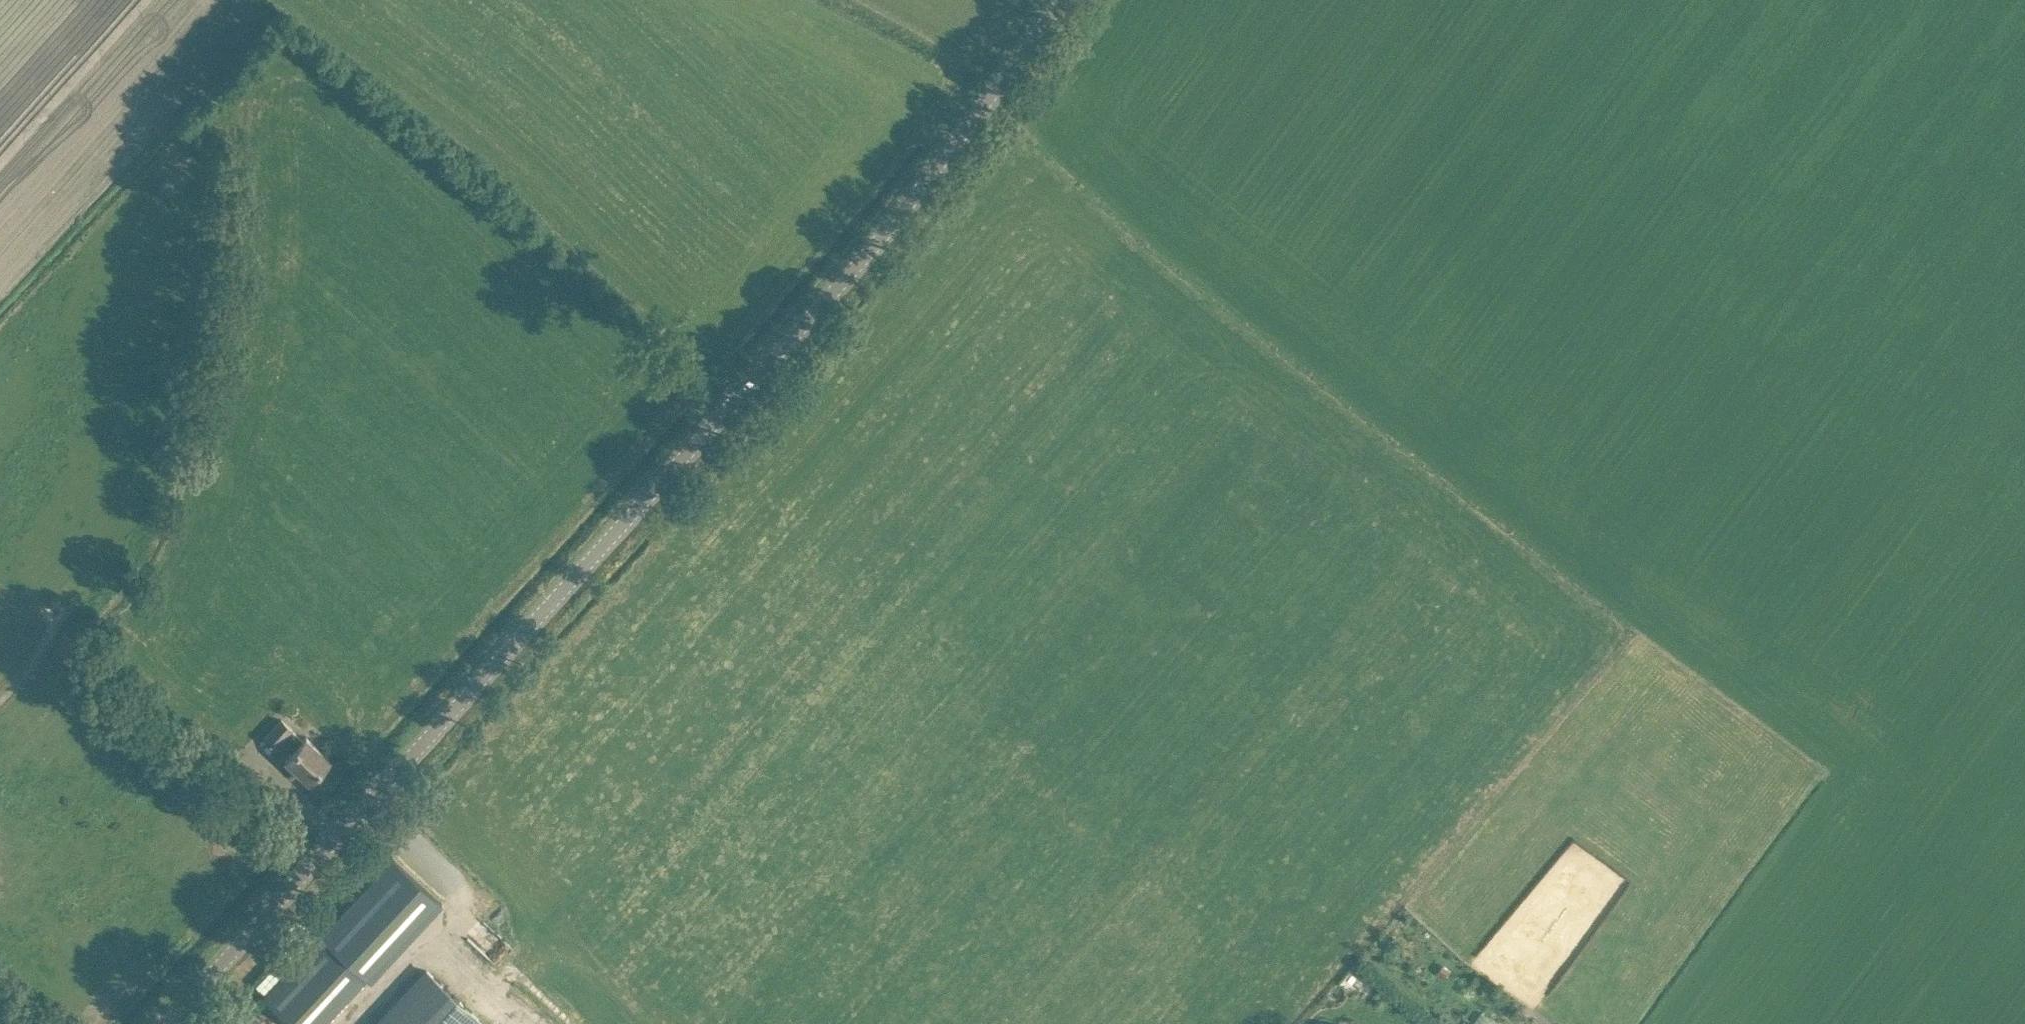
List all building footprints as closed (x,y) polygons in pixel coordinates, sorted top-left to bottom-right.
[(281,717),(263,736),(275,747),(281,741),(291,751),(285,757),(309,779),(329,757),(305,735),(303,738),(281,717)] [(266,833),(274,825),(266,817),(258,826),(266,833)] [(392,857),(321,933),(336,947),(364,973),(370,979),(441,902),(392,857)] [(336,947),(321,933),(263,996),(278,1010),(293,1023),(317,1023),(364,973),(336,947)] [(462,1001),(425,967),(417,975),(372,1023),(477,1023),(481,1019),(462,1001)] [(247,1008),(233,995),(206,1023),(265,1023),(247,1008)] [(1523,1014),(1514,1023),(1536,1023),(1523,1014)] [(1489,1015),(1481,1023),(1501,1023),(1489,1015)]
